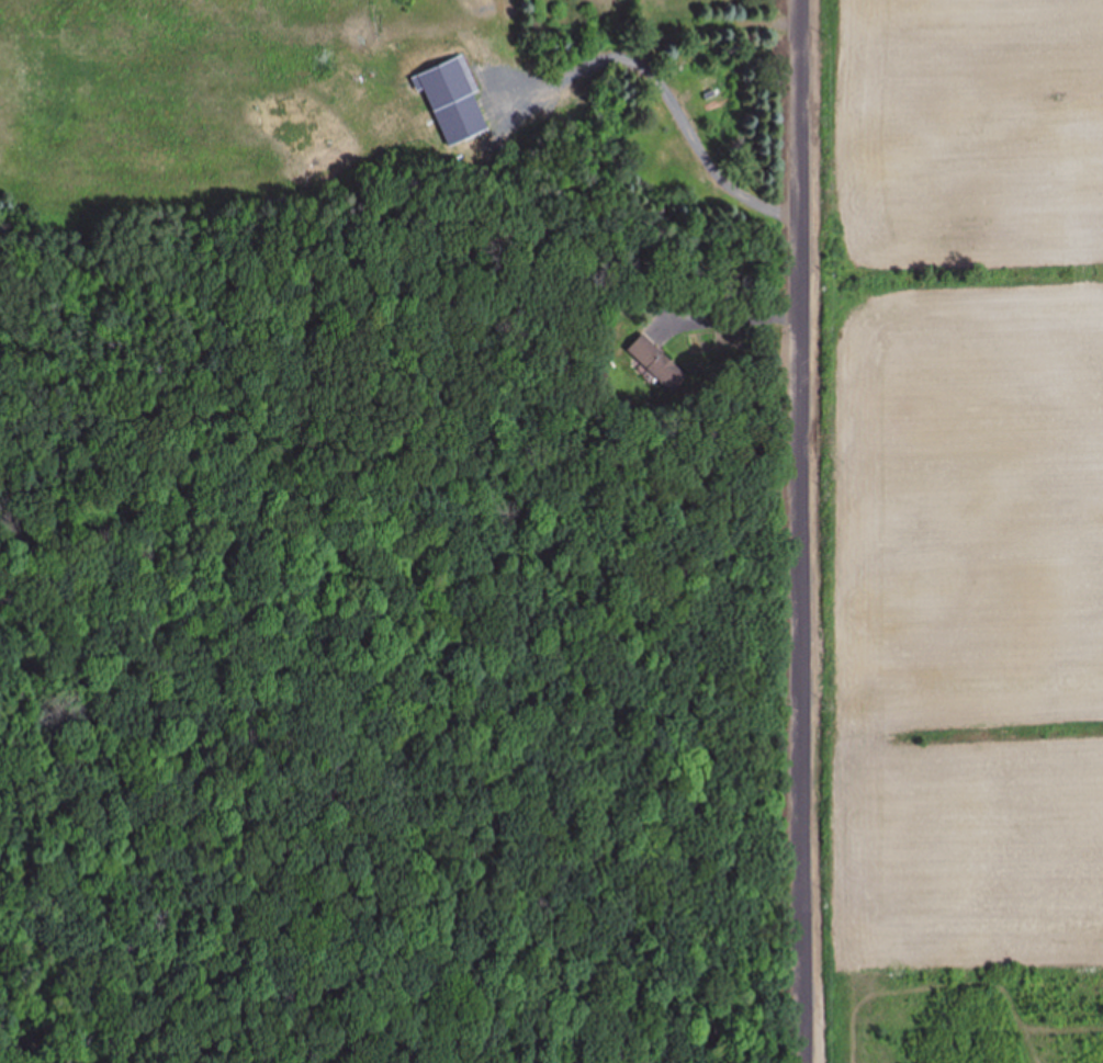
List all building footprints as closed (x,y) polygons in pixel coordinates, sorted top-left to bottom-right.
[(623,350),(668,395),(684,380),(639,334),(623,350)]
